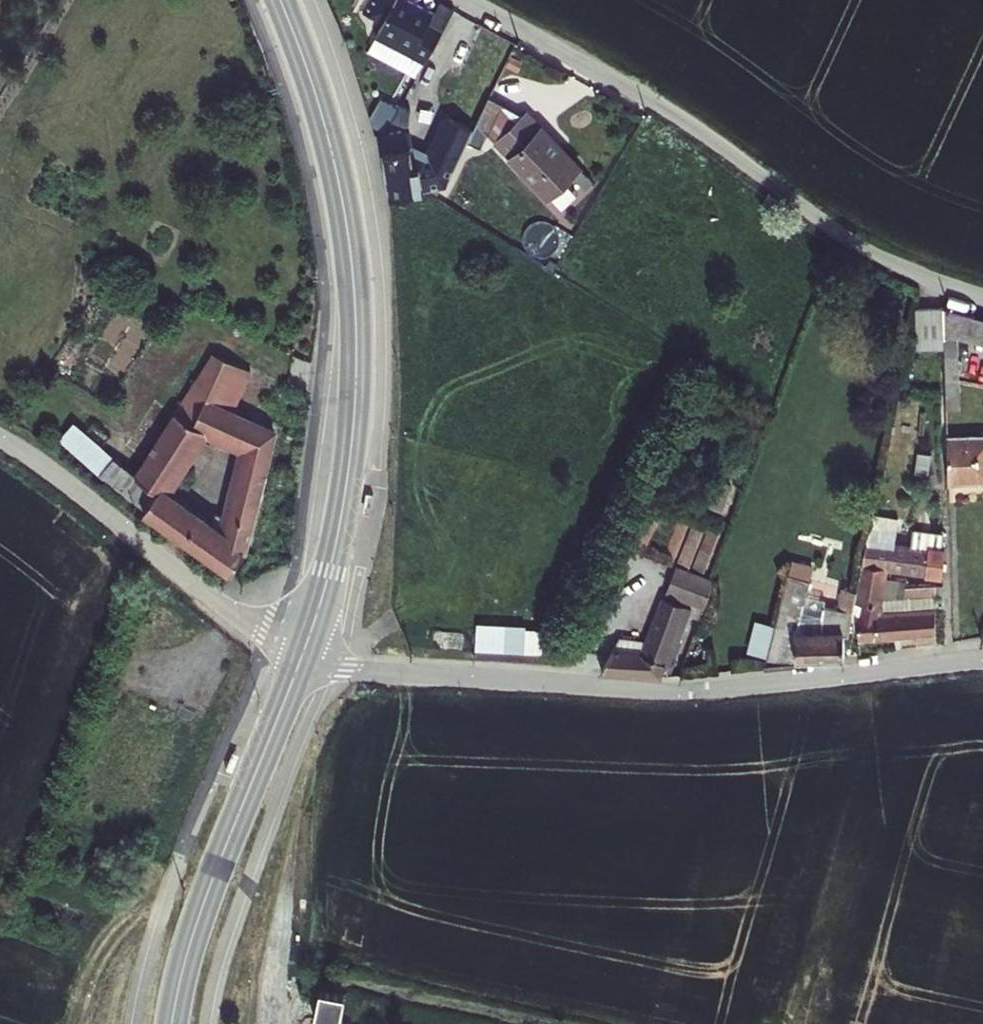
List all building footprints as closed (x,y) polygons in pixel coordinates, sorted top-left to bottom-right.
[(402,54),(398,60),(413,68),(432,38),(417,29),(426,13),(405,0),(353,0),(352,2),(376,16),(366,32),(402,54)] [(432,38),(449,11),(433,1),(426,13),(417,29),(432,38)] [(488,96),(466,142),(483,149),(504,104),(488,96)] [(577,166),(520,112),(490,143),(545,197),(577,166)] [(373,131),(372,133),(375,193),(391,193),(432,193),(462,143),(449,142),(426,180),(409,180),(408,131),(373,131)] [(950,387),(963,386),(961,329),(982,335),(982,305),(949,295),(950,387)] [(120,302),(86,355),(119,376),(154,324),(120,302)] [(241,386),(217,373),(195,407),(220,421),(241,386)] [(68,437),(55,455),(220,583),(234,561),(263,446),(220,421),(195,407),(141,490),(68,437)] [(951,433),(951,478),(982,475),(982,431),(951,433)] [(717,480),(707,509),(727,516),(738,487),(717,480)] [(887,572),(891,548),(869,545),(865,592),(884,592),(887,572)] [(936,555),(891,548),(887,572),(942,578),(943,565),(935,565),(936,555)] [(718,599),(726,573),(688,559),(678,586),(718,599)] [(806,611),(817,571),(798,567),(771,658),(846,651),(862,580),(847,578),(838,614),(806,611)] [(653,611),(664,588),(652,585),(641,609),(653,611)] [(630,632),(614,667),(622,668),(676,667),(692,623),(689,622),(697,599),(676,591),(659,634),(630,632)] [(865,592),(862,632),(920,630),(921,643),(942,641),(941,594),(921,594),(920,607),(881,609),(884,592),(865,592)] [(754,620),(746,650),(764,655),(772,625),(754,620)] [(474,651),(554,653),(555,625),(475,623),(474,651)] [(316,1022),(325,1023),(341,1023),(346,996),(321,991),(316,1022)]
